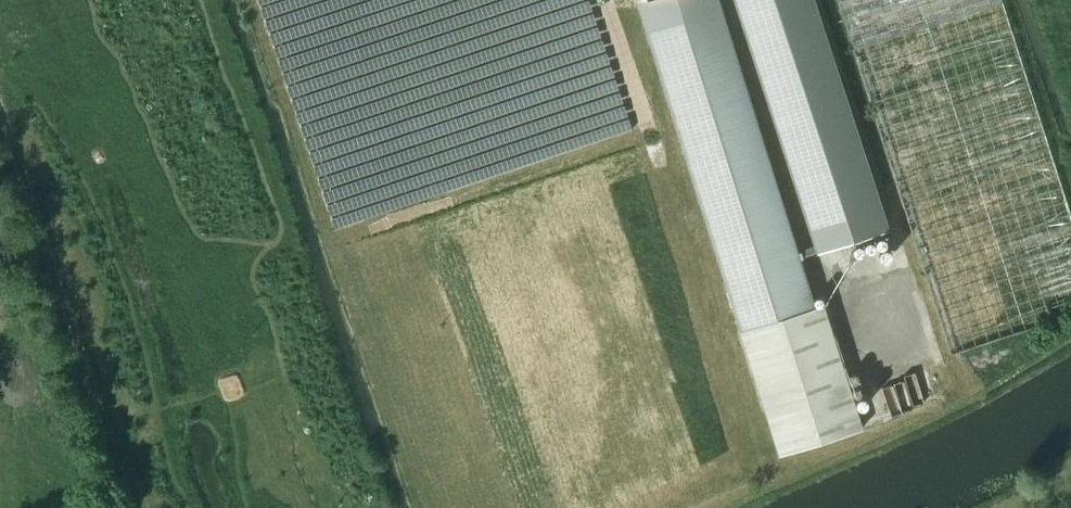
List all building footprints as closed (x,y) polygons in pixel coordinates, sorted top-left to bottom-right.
[(741,330),(779,453),(861,428),(822,304),(814,307),(717,0),(638,0),(741,330)] [(816,0),(736,0),(818,249),(889,225),(816,0)] [(950,354),(1050,322),(1046,309),(1070,300),(1070,217),(1001,0),(836,0),(950,354)]
